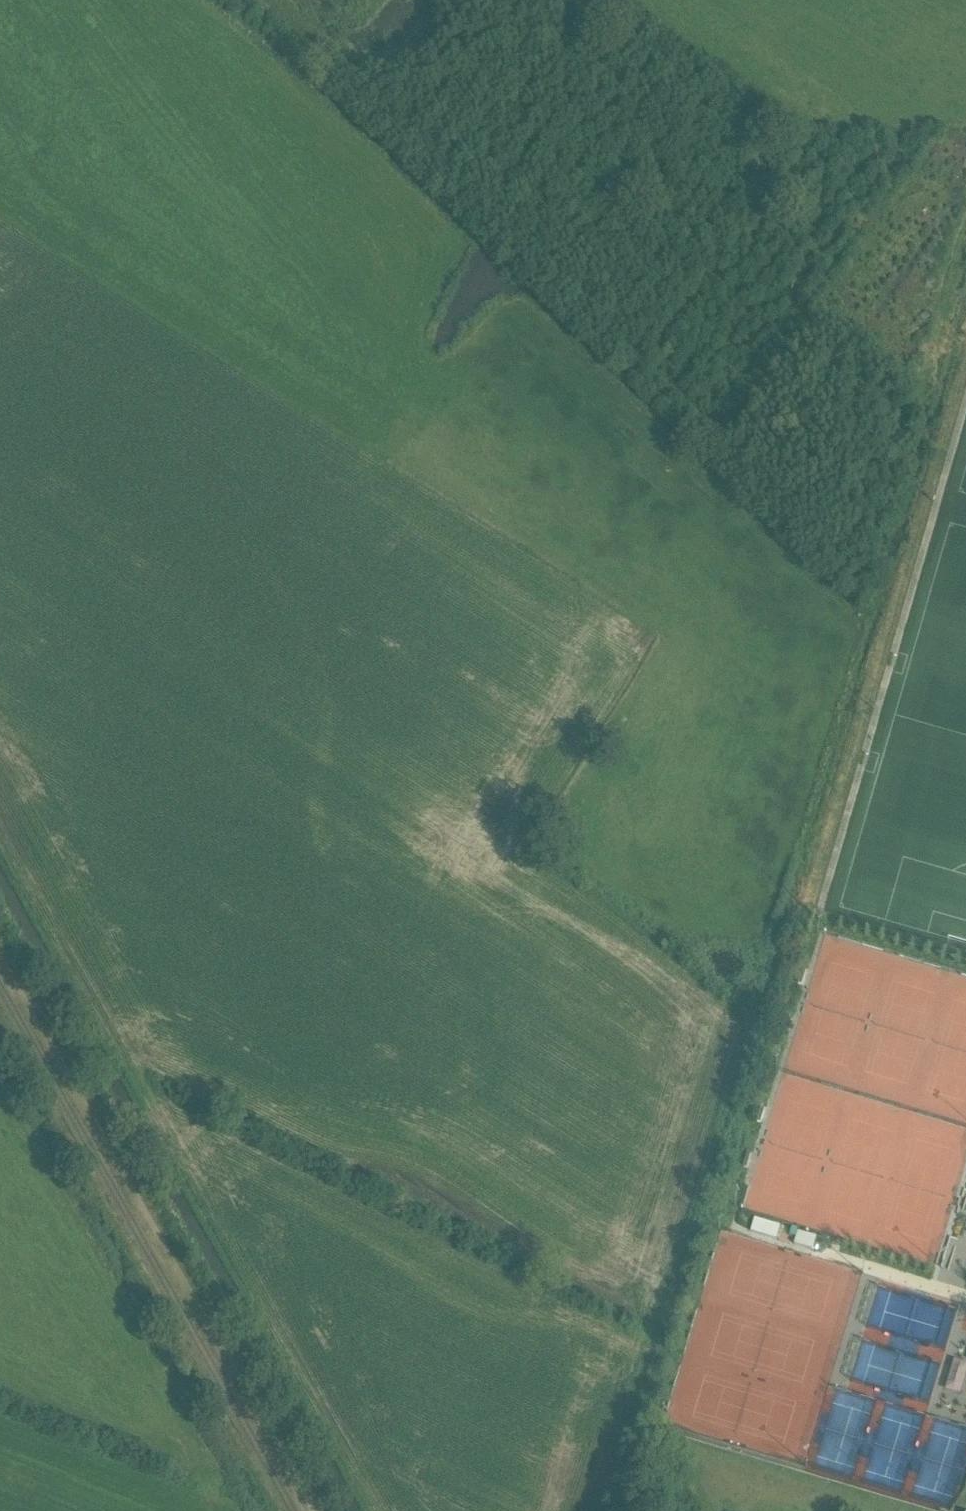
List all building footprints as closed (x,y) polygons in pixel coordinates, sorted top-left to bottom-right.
[(780,1226),(754,1219),(750,1232),(776,1239),(780,1226)] [(798,1232),(794,1245),(812,1250),(814,1245),(816,1237),(798,1232)]
